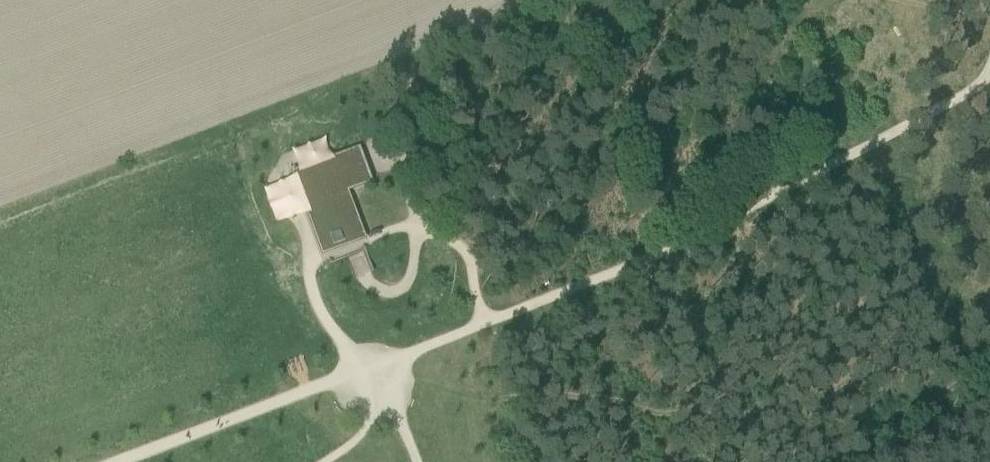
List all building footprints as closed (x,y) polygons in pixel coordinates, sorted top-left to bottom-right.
[(359,147),(290,173),(321,258),(366,241),(348,192),(373,183),(359,147)]
